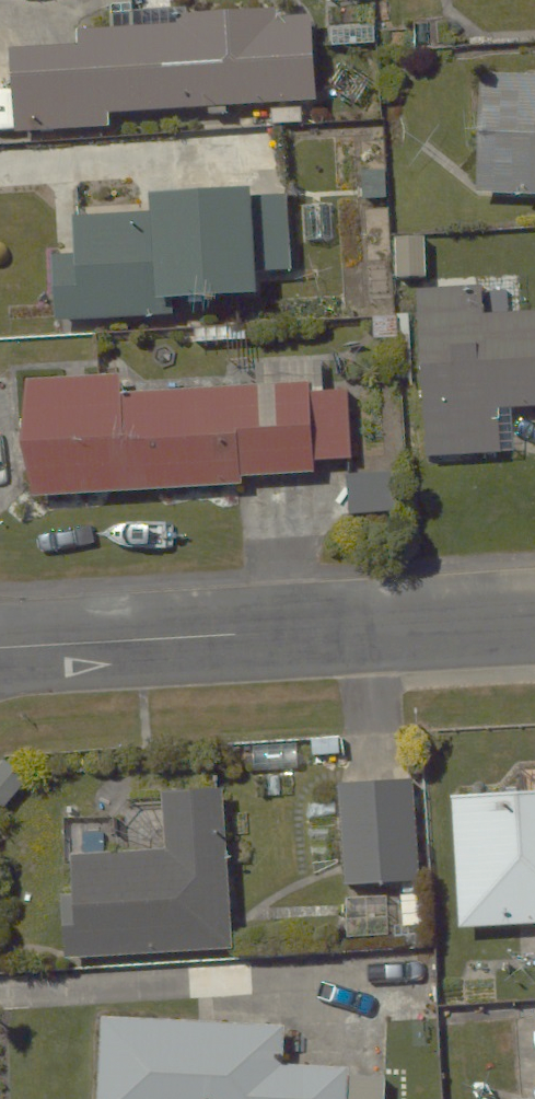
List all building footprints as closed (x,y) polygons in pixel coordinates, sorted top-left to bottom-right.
[(12,30),(17,126),(117,120),(116,100),(260,92),(262,123),(320,120),(313,0),(191,0),(133,3),(134,23),(12,30)] [(478,180),(534,183),(534,57),(486,55),(478,180)] [(50,275),(50,312),(222,309),(221,282),(260,281),(260,268),(298,267),(296,190),(250,191),(250,170),(153,172),(154,202),(136,202),(136,181),(70,182),(71,240),(39,240),(39,275),(50,275)] [(420,277),(431,447),(496,443),(493,395),(534,392),(534,298),(482,301),(480,273),(420,277)] [(126,362),(20,366),(24,485),(243,476),(242,466),(315,463),(315,451),(366,449),(363,393),(347,394),(346,377),(306,379),(306,370),(127,377),(126,362)] [(415,768),(338,771),(341,878),(416,876),(415,862),(431,862),(429,791),(415,791),(415,768)] [(73,879),(59,879),(63,948),(235,938),(225,773),(155,777),(158,831),(104,834),(103,815),(60,818),(62,856),(71,855),(73,879)] [(451,779),(455,915),(534,913),(534,776),(451,779)] [(101,1000),(98,1098),(350,1098),(351,1053),(287,1052),(288,1005),(101,1000)] [(510,1091),(511,1098),(534,1098),(534,1090),(510,1091)]
